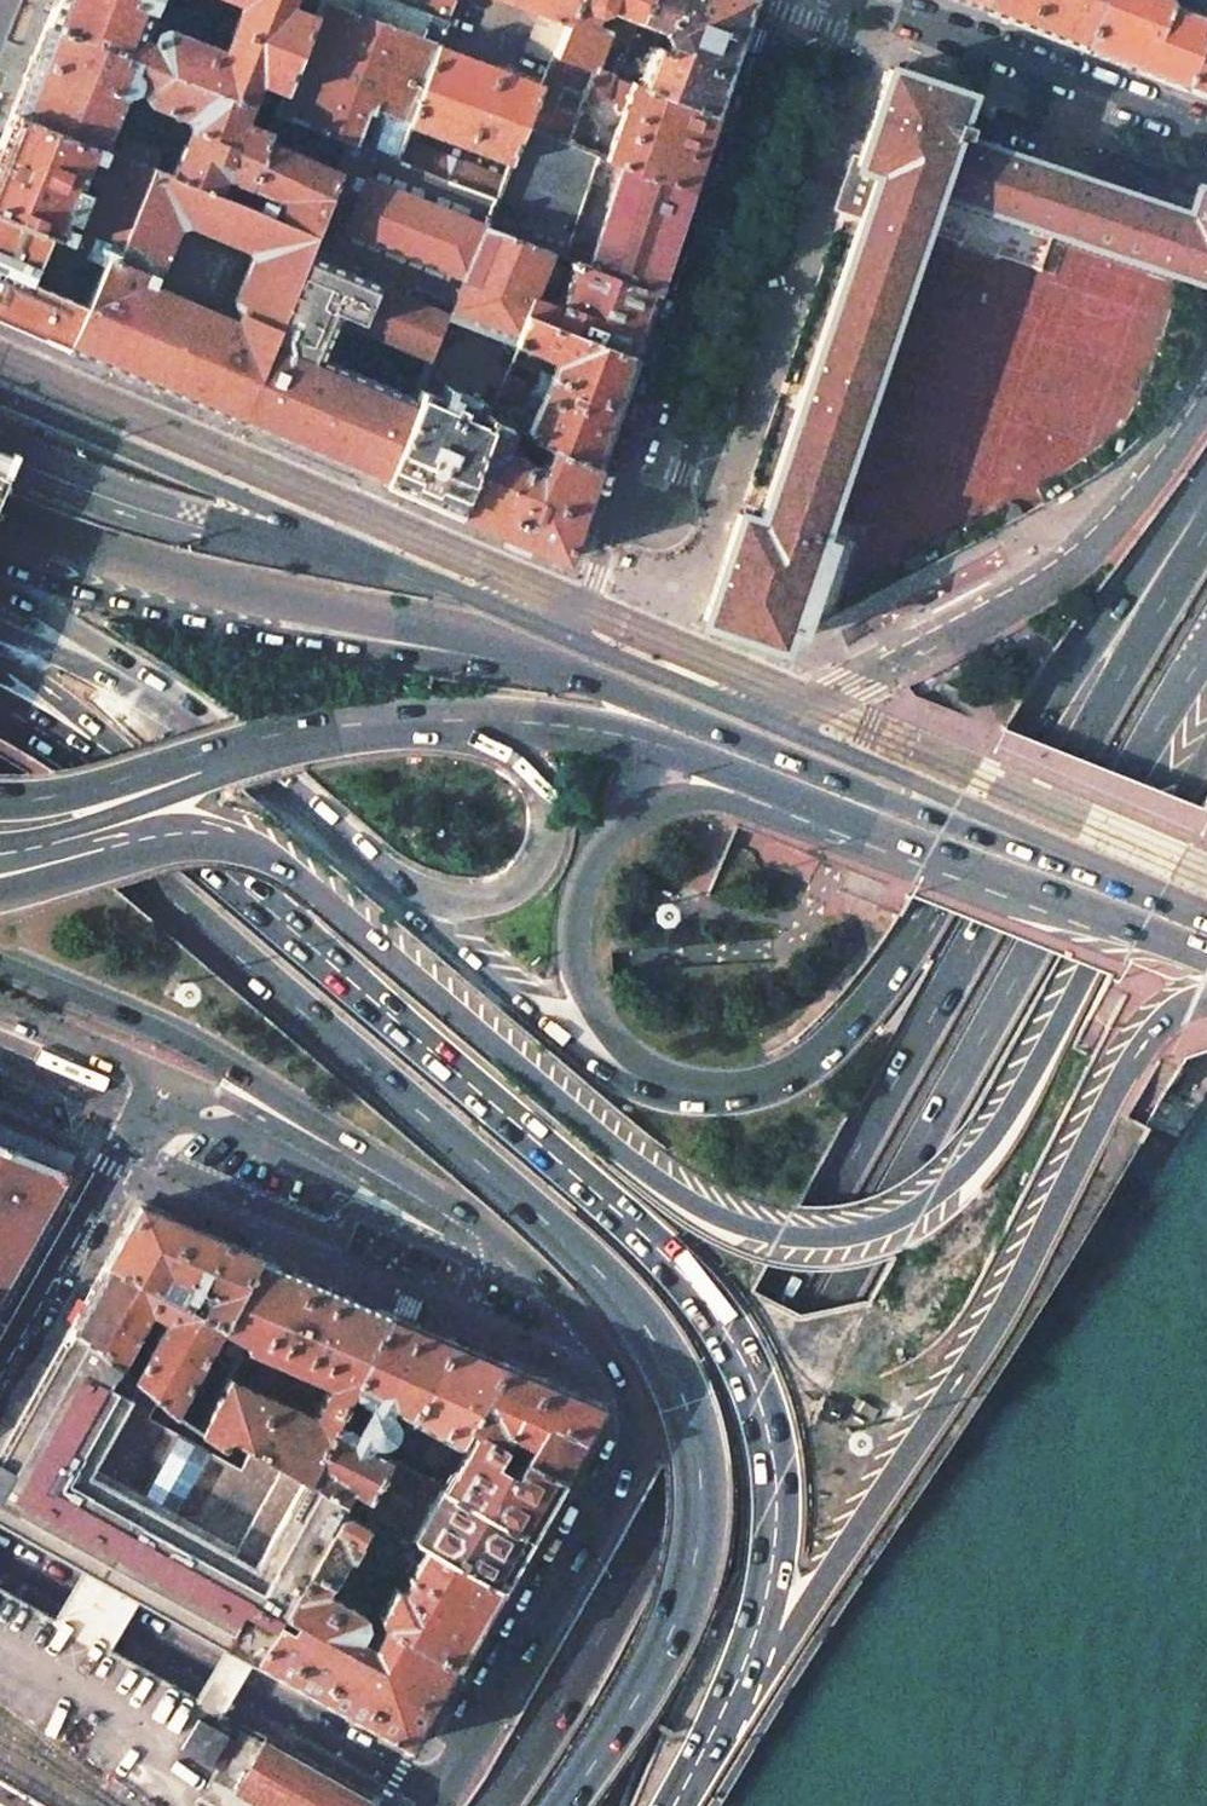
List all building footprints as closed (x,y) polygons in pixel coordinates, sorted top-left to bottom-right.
[(47,23),(133,57),(141,38),(156,0),(56,0),(47,23)] [(243,3),(224,51),(164,28),(156,31),(152,42),(141,38),(133,57),(155,65),(251,102),(275,112),(320,0),(235,0),(243,3)] [(275,112),(350,141),(398,160),(403,145),(410,125),(440,45),(449,22),(434,17),(389,0),(320,0),(275,112)] [(457,1),(455,0),(440,0),(434,17),(449,22),(457,1)] [(539,13),(566,23),(575,0),(505,0),(539,13)] [(566,23),(554,53),(594,67),(608,30),(607,27),(594,22),(597,14),(606,10),(636,21),(644,0),(575,0),(566,23)] [(636,21),(664,32),(669,42),(666,49),(657,45),(654,47),(639,85),(715,114),(732,63),(753,0),(644,0),(636,21)] [(961,2),(979,8),(982,0),(957,0),(961,2)] [(1098,0),(982,0),(979,8),(1038,31),(1082,48),(1098,0)] [(1082,48),(1136,68),(1182,86),(1206,14),(1206,0),(1098,0),(1082,48)] [(566,23),(539,13),(523,52),(550,62),(554,53),(566,23)] [(1182,86),(1206,95),(1206,14),(1182,86)] [(12,110),(102,146),(124,91),(127,91),(129,91),(134,87),(145,92),(155,65),(133,57),(47,23),(26,75),(12,110)] [(541,84),(440,45),(410,125),(510,163),(525,126),(541,84)] [(594,67),(554,53),(550,62),(541,84),(525,126),(587,150),(595,128),(590,117),(595,102),(606,97),(607,94),(626,102),(633,82),(615,76),(594,67)] [(151,103),(186,118),(190,128),(171,174),(214,191),(221,173),(246,184),(268,129),(244,119),(251,102),(155,65),(145,92),(145,96),(145,98),(146,100),(149,103),(151,103)] [(889,68),(857,163),(877,170),(759,520),(739,514),(704,619),(779,644),(786,624),(805,630),(833,615),(861,532),(821,519),(932,189),(1206,282),(1206,188),(1198,186),(1189,213),(956,135),(960,123),(955,122),(964,93),(889,68)] [(639,85),(633,82),(626,102),(606,157),(611,159),(623,163),(689,188),(704,146),(715,114),(639,85)] [(12,110),(0,140),(0,210),(57,233),(108,254),(116,257),(151,166),(120,154),(102,146),(12,110)] [(238,420),(310,241),(350,141),(275,112),(268,129),(246,184),(239,201),(214,191),(171,174),(153,167),(151,166),(116,257),(108,254),(87,303),(68,347),(100,361),(159,386),(190,399),(238,420)] [(587,150),(525,126),(510,163),(504,178),(496,198),(484,227),(547,251),(577,262),(581,250),(570,247),(597,163),(607,167),(611,159),(606,157),(587,150)] [(156,150),(130,140),(124,142),(120,154),(151,166),(153,167),(158,156),(156,150)] [(496,198),(398,160),(350,141),(310,241),(445,296),(451,310),(448,316),(512,342),(523,314),(547,251),(484,227),(496,198)] [(416,149),(403,145),(398,160),(496,198),(504,178),(418,144),(416,149)] [(689,188),(623,163),(588,267),(654,292),(674,235),(689,188)] [(0,210),(0,318),(18,326),(68,347),(87,303),(62,292),(37,281),(43,267),(57,233),(0,210)] [(108,254),(57,233),(43,267),(69,278),(62,292),(87,303),(108,254)] [(310,241),(238,420),(306,449),(383,481),(415,400),(321,361),(336,324),(339,316),(423,349),(420,357),(430,361),(442,332),(448,316),(451,310),(445,296),(310,241)] [(523,314),(633,356),(644,322),(654,292),(588,267),(577,262),(547,251),(523,314)] [(532,437),(551,445),(596,465),(616,405),(633,356),(523,314),(512,342),(517,344),(489,419),(532,437)] [(480,398),(444,383),(438,396),(474,411),(480,398)] [(438,396),(420,388),(415,399),(415,400),(383,481),(423,499),(454,512),(489,419),(474,411),(438,396)] [(532,437),(489,419),(454,512),(499,531),(564,559),(581,508),(596,465),(551,445),(542,466),(529,460),(533,450),(528,448),(532,437)] [(17,453),(0,446),(0,493),(17,453)] [(66,1173),(10,1149),(0,1145),(0,1291),(28,1241),(66,1173)] [(253,1254),(138,1205),(121,1236),(106,1261),(184,1305),(196,1284),(213,1293),(201,1315),(219,1325),(220,1325),(253,1254)] [(389,1312),(253,1254),(220,1325),(248,1341),(245,1346),(329,1383),(313,1415),(245,1385),(253,1366),(251,1358),(241,1353),(201,1430),(220,1443),(227,1433),(248,1445),(303,1475),(332,1420),(345,1395),(389,1312)] [(184,1305),(106,1261),(85,1299),(70,1325),(113,1359),(155,1396),(169,1409),(219,1325),(201,1315),(184,1305)] [(449,1338),(389,1312),(345,1395),(369,1406),(356,1429),(332,1420),(303,1475),(310,1479),(340,1496),(346,1484),(366,1495),(386,1457),(392,1445),(394,1443),(384,1437),(385,1437),(389,1435),(392,1433),(393,1431),(394,1429),(395,1426),(395,1424),(395,1422),(394,1419),(392,1415),(390,1413),(386,1410),(389,1405),(408,1415),(449,1338)] [(254,1660),(339,1511),(346,1499),(340,1496),(310,1479),(303,1475),(248,1445),(238,1465),(144,1416),(155,1396),(113,1359),(70,1325),(0,1451),(0,1518),(254,1660)] [(500,1360),(449,1338),(408,1415),(437,1431),(421,1461),(439,1470),(464,1424),(500,1360)] [(576,1447),(599,1405),(599,1403),(598,1402),(500,1360),(464,1424),(476,1431),(559,1477),(576,1447)] [(559,1477),(476,1431),(448,1482),(437,1476),(435,1477),(432,1482),(526,1534),(559,1477)] [(427,1544),(498,1584),(526,1534),(432,1482),(386,1457),(366,1495),(360,1507),(427,1544)] [(347,1513),(339,1511),(254,1660),(407,1745),(453,1663),(498,1584),(427,1544),(401,1589),(393,1585),(376,1615),(384,1620),(372,1641),(359,1634),(364,1623),(361,1613),(322,1590),(344,1552),(349,1555),(358,1539),(357,1538),(365,1523),(347,1513)] [(197,1718),(181,1748),(209,1764),(225,1734),(197,1718)] [(263,1741),(236,1790),(265,1805),(365,1805),(369,1799),(263,1741)]
